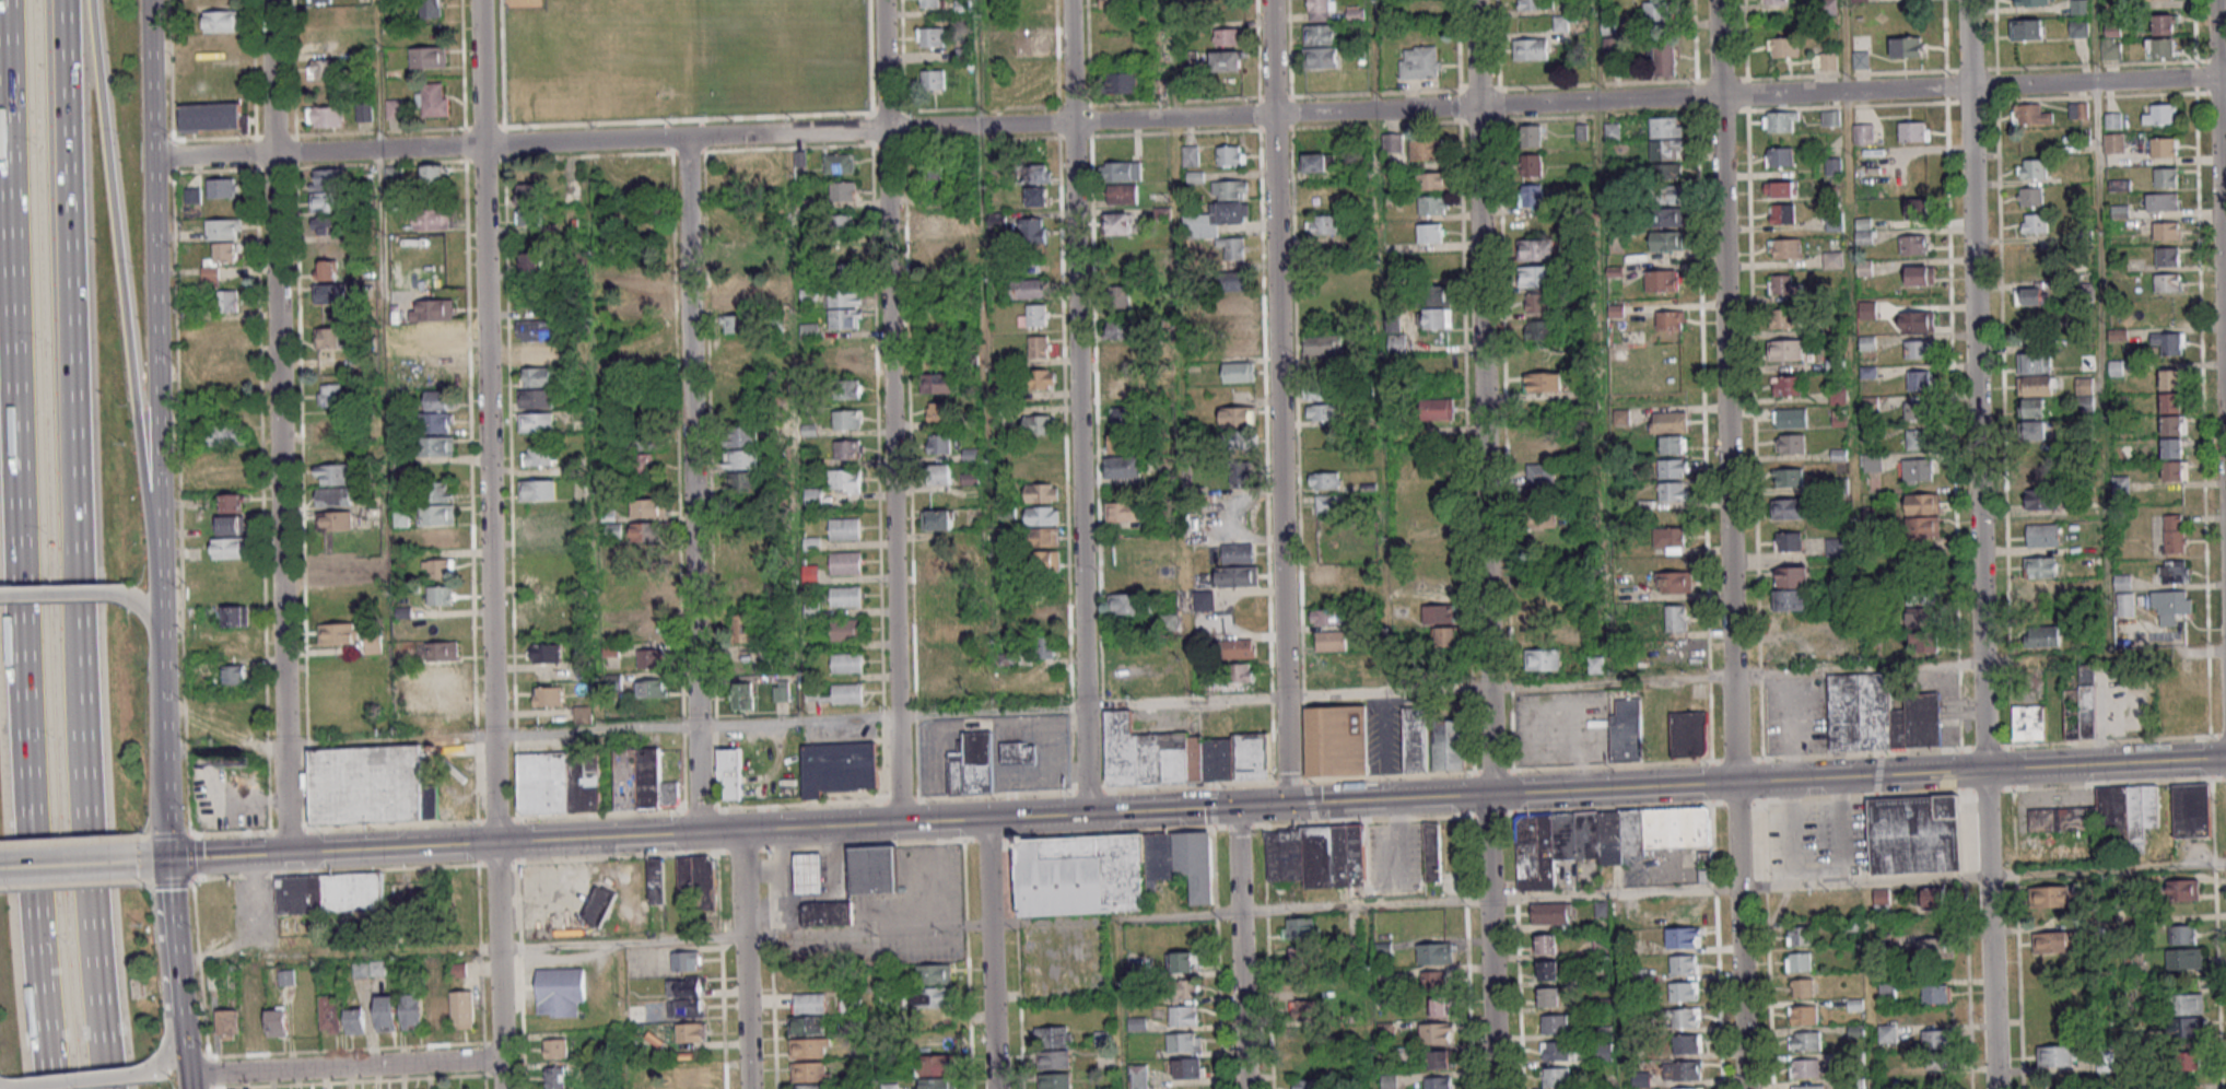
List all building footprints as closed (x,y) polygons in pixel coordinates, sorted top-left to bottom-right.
[(440,0),(420,0),(420,18),(440,18),(440,0)] [(1101,10),(1115,10),(1115,0),(1101,0),(1101,10)] [(1309,21),(1330,21),(1330,0),(1309,0),(1309,21)] [(1441,17),(1441,0),(1413,0),(1413,17),(1441,17)] [(1543,9),(1543,0),(1519,0),(1519,9),(1543,9)] [(1642,21),(1671,21),(1671,2),(1642,2),(1642,21)] [(1364,7),(1347,7),(1347,20),(1364,20),(1364,7)] [(241,32),(241,10),(205,10),(205,32),(241,32)] [(2153,34),(2175,34),(2175,14),(2153,14),(2153,34)] [(1554,32),(1568,31),(1568,16),(1554,16),(1554,32)] [(2011,19),(2011,39),(2043,39),(2043,19),(2011,19)] [(2089,37),(2089,21),(2070,21),(2070,37),(2089,37)] [(1304,25),(1304,44),(1338,44),(1338,25),(1304,25)] [(917,27),(917,46),(944,46),(944,27),(917,27)] [(1213,29),(1214,45),(1244,44),(1243,29),(1213,29)] [(1047,35),(1012,35),(1012,56),(1047,56),(1047,35)] [(1891,37),(1891,57),(1922,57),(1922,37),(1891,37)] [(1798,58),(1798,38),(1770,38),(1770,58),(1798,58)] [(2175,38),(2147,38),(2147,57),(2175,57),(2175,38)] [(1549,59),(1549,39),(1514,39),(1514,59),(1549,59)] [(2121,59),(2121,39),(2102,39),(2102,59),(2121,59)] [(1648,76),(1676,76),(1676,43),(1648,43),(1648,76)] [(1439,78),(1439,46),(1401,46),(1401,78),(1439,78)] [(411,47),(411,68),(446,68),(446,47),(411,47)] [(1339,48),(1305,48),(1305,68),(1339,68),(1339,48)] [(1868,68),(1868,50),(1853,50),(1853,68),(1868,68)] [(1241,70),(1241,51),(1212,51),(1212,70),(1241,70)] [(1837,53),(1815,53),(1815,68),(1837,68),(1837,53)] [(308,78),(336,78),(336,59),(308,59),(308,78)] [(944,89),(944,70),(922,70),(922,89),(944,89)] [(1137,72),(1107,72),(1107,93),(1137,93),(1137,72)] [(446,116),(446,83),(418,83),(418,116),(446,116)] [(2069,102),(2069,117),(2087,117),(2087,102),(2069,102)] [(180,106),(182,133),(250,129),(249,114),(241,114),(241,103),(180,106)] [(356,121),(372,121),(372,103),(356,103),(356,121)] [(2013,124),(2053,124),(2053,113),(2041,113),(2041,104),(2013,104),(2013,124)] [(2177,124),(2177,104),(2150,104),(2150,113),(2143,113),(2143,124),(2177,124)] [(343,127),(343,107),(307,107),(307,127),(343,127)] [(1798,112),(1764,112),(1764,132),(1798,132),(1798,112)] [(1823,125),(1838,125),(1838,113),(1823,113),(1823,125)] [(1651,160),(1683,159),(1683,138),(1682,138),(1682,117),(1651,117),(1651,160)] [(1929,122),(1899,122),(1899,141),(1929,141),(1929,122)] [(1605,123),(1605,140),(1620,140),(1620,123),(1605,123)] [(1854,144),(1873,144),(1873,124),(1854,124),(1854,144)] [(1540,125),(1521,125),(1521,147),(1540,147),(1540,125)] [(1383,133),(1383,152),(1403,152),(1403,133),(1383,133)] [(2124,133),(2104,133),(2104,153),(2124,153),(2124,133)] [(2151,157),(2178,157),(2178,138),(2151,138),(2151,157)] [(1410,159),(1442,159),(1442,140),(1410,140),(1410,159)] [(1199,166),(1199,145),(1183,145),(1183,166),(1199,166)] [(1217,165),(1244,165),(1244,145),(1217,145),(1217,165)] [(1766,166),(1793,166),(1793,148),(1766,148),(1766,166)] [(853,173),(853,154),(825,154),(825,173),(853,173)] [(1541,176),(1541,154),(1521,154),(1521,176),(1541,176)] [(943,178),(942,155),(922,156),(923,179),(943,178)] [(1333,173),(1333,155),(1304,155),(1304,173),(1333,173)] [(2046,178),(2046,159),(2019,159),(2019,178),(2046,178)] [(1141,162),(1103,162),(1103,180),(1141,180),(1141,162)] [(1653,179),(1681,179),(1681,164),(1653,164),(1653,179)] [(423,184),(444,184),(444,165),(423,165),(423,184)] [(1025,165),(1025,183),(1051,183),(1051,165),(1025,165)] [(2177,168),(2155,168),(2155,186),(2177,186),(2177,168)] [(343,213),(343,169),(311,169),(311,213),(343,213)] [(1418,189),(1449,189),(1449,172),(1418,172),(1418,189)] [(212,178),(212,197),(237,197),(237,178),(212,178)] [(1248,180),(1213,180),(1213,201),(1211,201),(1212,214),(1184,215),(1184,237),(1218,236),(1218,223),(1249,223),(1248,180)] [(1765,181),(1765,197),(1794,197),(1794,181),(1765,181)] [(854,200),(854,182),(830,182),(830,200),(854,200)] [(519,184),(519,202),(550,202),(550,184),(519,184)] [(1138,204),(1138,184),(1108,184),(1108,204),(1138,204)] [(1543,184),(1522,184),(1522,206),(1543,206),(1543,184)] [(1683,185),(1654,185),(1654,204),(1683,204),(1683,185)] [(1048,187),(1027,187),(1027,206),(1048,206),(1048,187)] [(2043,206),(2043,187),(2018,187),(2019,206),(2043,206)] [(2147,193),(2147,211),(2178,211),(2178,193),(2147,193)] [(1418,195),(1418,214),(1448,214),(1448,195),(1418,195)] [(1929,217),(1929,199),(1907,199),(1907,217),(1929,217)] [(1795,203),(1772,203),(1772,223),(1795,223),(1795,203)] [(449,209),(414,209),(414,230),(449,230),(449,209)] [(1683,209),(1651,209),(1651,227),(1683,227),(1683,209)] [(516,225),(551,225),(551,211),(516,211),(516,225)] [(1107,213),(1107,235),(1132,235),(1132,213),(1107,213)] [(2047,213),(2022,214),(2023,233),(2048,233),(2047,213)] [(829,233),(854,233),(854,214),(829,214),(829,233)] [(342,236),(341,215),(312,216),(313,237),(342,236)] [(942,215),(921,215),(921,235),(942,235),(942,215)] [(1337,216),(1310,216),(1310,235),(1337,235),(1337,216)] [(1046,243),(1046,218),(1021,218),(1021,243),(1046,243)] [(206,219),(206,240),(243,240),(243,219),(206,219)] [(1872,244),(1872,219),(1857,219),(1857,244),(1872,244)] [(2154,222),(2154,240),(2180,240),(2180,222),(2154,222)] [(1417,242),(1443,242),(1443,223),(1417,223),(1417,242)] [(1650,251),(1684,251),(1684,232),(1650,232),(1650,251)] [(1900,255),(1927,255),(1927,235),(1900,235),(1900,255)] [(1225,259),(1246,259),(1246,237),(1217,237),(1217,248),(1225,248),(1225,259)] [(1518,260),(1549,260),(1549,239),(1518,239),(1518,260)] [(1801,239),(1774,239),(1774,259),(1801,259),(1801,239)] [(862,260),(862,241),(832,241),(832,260),(862,260)] [(242,264),(242,242),(215,242),(215,264),(242,264)] [(926,262),(949,262),(949,243),(926,243),(926,262)] [(2179,247),(2156,247),(2156,266),(2179,266),(2179,247)] [(543,272),(543,252),(521,252),(521,272),(543,272)] [(1824,252),(1824,265),(1842,265),(1842,252),(1824,252)] [(315,280),(335,280),(335,258),(315,258),(315,280)] [(853,275),(855,268),(845,266),(844,273),(853,275)] [(1549,266),(1519,266),(1519,287),(1549,287),(1549,266)] [(1933,286),(1933,266),(1906,266),(1906,286),(1933,286)] [(1646,271),(1646,291),(1678,291),(1678,271),(1646,271)] [(1222,291),(1249,291),(1249,273),(1222,273),(1222,291)] [(2182,273),(2155,273),(2155,292),(2182,292),(2182,273)] [(1769,295),(1802,295),(1802,283),(1792,283),(1792,275),(1769,275),(1769,295)] [(1009,297),(1047,297),(1047,279),(1009,279),(1009,297)] [(347,284),(314,284),(314,303),(347,303),(347,284)] [(862,307),(862,286),(828,286),(828,307),(862,307)] [(2016,288),(2016,304),(2048,304),(2048,288),(2016,288)] [(217,312),(241,312),(241,290),(217,290),(217,312)] [(723,290),(723,310),(752,310),(752,290),(723,290)] [(1452,328),(1452,306),(1447,306),(1447,290),(1419,290),(1419,305),(1425,305),(1425,328),(1452,328)] [(1223,313),(1252,313),(1252,294),(1223,294),(1223,313)] [(1551,312),(1551,295),(1526,295),(1526,312),(1551,312)] [(410,309),(410,321),(452,321),(452,300),(418,300),(418,309),(410,309)] [(1019,326),(1048,326),(1048,304),(1027,304),(1027,316),(1019,316),(1019,326)] [(1771,308),(1771,328),(1801,328),(1801,308),(1771,308)] [(829,329),(861,329),(862,309),(830,309),(829,329)] [(1686,330),(1686,310),(1656,310),(1656,330),(1686,330)] [(1934,331),(1934,312),(1901,312),(1901,331),(1934,331)] [(722,332),(753,332),(753,315),(722,315),(722,332)] [(1252,318),(1229,318),(1229,336),(1252,336),(1252,318)] [(555,341),(555,320),(516,320),(516,341),(555,341)] [(1132,321),(1103,321),(1103,339),(1132,339),(1132,321)] [(1526,321),(1526,346),(1556,346),(1556,321),(1526,321)] [(417,343),(452,343),(452,323),(417,323),(417,343)] [(802,324),(802,338),(818,338),(818,324),(802,324)] [(341,349),(341,328),(316,328),(316,349),(341,349)] [(2184,355),(2184,332),(2152,332),(2152,344),(2163,344),(2163,355),(2184,355)] [(1029,357),(1052,357),(1052,336),(1029,336),(1029,357)] [(1342,336),(1304,336),(1304,355),(1342,355),(1342,336)] [(1224,357),(1253,357),(1253,339),(1224,339),(1224,357)] [(1769,359),(1801,359),(1801,339),(1769,339),(1769,359)] [(1905,359),(1932,359),(1932,340),(1905,340),(1905,359)] [(555,363),(555,343),(518,343),(518,364),(555,363)] [(1103,363),(1134,363),(1134,343),(1103,343),(1103,363)] [(417,366),(452,366),(452,347),(417,347),(417,366)] [(859,370),(859,348),(836,348),(836,370),(859,370)] [(2018,353),(2018,373),(2050,373),(2050,353),(2018,353)] [(219,377),(242,377),(242,355),(219,355),(219,377)] [(2081,368),(2094,368),(2094,355),(2081,355),(2081,368)] [(2126,361),(2110,361),(2110,375),(2126,375),(2126,361)] [(1255,382),(1254,362),(1224,362),(1224,382),(1255,382)] [(400,388),(415,388),(415,367),(400,367),(400,388)] [(552,368),(521,368),(521,386),(552,386),(552,368)] [(1056,389),(1056,370),(1024,370),(1024,389),(1056,389)] [(1931,371),(1908,371),(1908,390),(1931,390),(1931,371)] [(1565,392),(1565,372),(1525,372),(1525,392),(1565,392)] [(2161,373),(2181,372),(2182,393),(2161,393),(2161,373)] [(955,392),(955,373),(922,373),(922,392),(955,392)] [(2054,375),(2018,375),(2018,396),(2054,396),(2054,375)] [(1802,395),(1802,376),(1773,376),(1773,395),(1802,395)] [(1110,378),(1110,396),(1135,396),(1135,378),(1110,378)] [(2093,410),(2093,378),(2077,378),(2077,410),(2093,410)] [(837,380),(837,399),(862,399),(862,380),(837,380)] [(1339,400),(1339,381),(1308,381),(1308,400),(1339,400)] [(342,408),(342,384),(318,384),(318,408),(342,408)] [(1831,403),(1842,403),(1842,389),(1831,389),(1831,403)] [(425,410),(450,410),(450,390),(425,390),(425,410)] [(518,408),(552,408),(552,390),(518,390),(518,408)] [(2161,396),(2182,396),(2182,415),(2163,415),(2161,396)] [(1453,419),(1453,399),(1422,399),(1422,419),(1453,419)] [(2045,417),(2045,399),(2024,399),(2024,417),(2045,417)] [(948,421),(948,402),(928,402),(928,421),(948,421)] [(1905,420),(1927,420),(1927,402),(1905,402),(1905,420)] [(1339,420),(1339,405),(1308,405),(1308,420),(1339,420)] [(1221,427),(1256,427),(1256,407),(1221,407),(1221,427)] [(1113,429),(1134,429),(1134,408),(1113,408),(1113,429)] [(1807,409),(1774,409),(1774,428),(1807,428),(1807,409)] [(833,410),(833,429),(862,429),(862,410),(833,410)] [(317,419),(317,434),(342,434),(342,411),(333,411),(333,419),(317,419)] [(1651,412),(1650,432),(1687,432),(1688,412),(1651,412)] [(452,433),(452,413),(420,413),(420,433),(452,433)] [(553,432),(553,413),(519,413),(519,432),(553,432)] [(1055,415),(1024,415),(1024,434),(1055,434),(1055,415)] [(2163,418),(2183,418),(2183,437),(2163,438),(2163,418)] [(2046,440),(2046,420),(2025,420),(2025,440),(2046,440)] [(210,424),(210,446),(242,446),(242,424),(210,424)] [(758,447),(758,427),(724,427),(724,447),(758,447)] [(1907,449),(1930,449),(1930,430),(1907,430),(1907,449)] [(662,450),(662,431),(629,431),(629,450),(662,450)] [(1122,435),(1108,434),(1107,452),(1121,452),(1122,435)] [(1805,434),(1777,434),(1777,453),(1805,453),(1805,434)] [(950,435),(929,435),(929,453),(950,453),(950,435)] [(1257,436),(1229,435),(1229,447),(1256,449),(1257,436)] [(1687,435),(1661,435),(1661,453),(1687,453),(1687,435)] [(453,455),(453,437),(418,437),(418,455),(453,455)] [(834,459),(860,459),(860,440),(834,440),(834,459)] [(320,461),(350,461),(350,441),(320,441),(320,461)] [(1523,459),(1555,459),(1555,441),(1523,441),(1523,459)] [(2163,441),(2183,441),(2183,460),(2164,461),(2163,441)] [(552,447),(525,447),(525,466),(552,466),(552,447)] [(964,460),(980,460),(980,449),(964,448),(964,460)] [(757,450),(724,450),(724,469),(757,469),(757,450)] [(653,478),(653,454),(634,454),(634,478),(653,478)] [(1863,471),(1881,471),(1881,454),(1863,454),(1863,471)] [(1140,457),(1104,457),(1104,478),(1140,478),(1140,457)] [(243,458),(221,458),(221,479),(243,479),(243,458)] [(1659,478),(1688,478),(1688,459),(1659,459),(1659,478)] [(1903,459),(1903,484),(1932,484),(1932,459),(1903,459)] [(1230,463),(1230,483),(1253,483),(1253,462),(1230,463)] [(2027,508),(2053,508),(2054,462),(2028,462),(2027,508)] [(2164,464),(2183,462),(2184,482),(2164,483),(2164,464)] [(1555,463),(1527,463),(1527,483),(1555,483),(1555,463)] [(928,464),(928,484),(951,484),(951,464),(928,464)] [(317,465),(317,484),(353,484),(353,465),(317,465)] [(1774,486),(1802,486),(1802,468),(1774,468),(1774,486)] [(829,469),(829,492),(862,492),(862,469),(829,469)] [(758,472),(726,472),(726,493),(758,493),(758,472)] [(1339,488),(1339,472),(1310,472),(1310,488),(1339,488)] [(520,500),(555,500),(555,480),(520,480),(520,500)] [(454,481),(431,481),(431,502),(454,502),(454,481)] [(1688,482),(1659,482),(1659,500),(1688,500),(1688,482)] [(1058,501),(1058,483),(1026,484),(1026,502),(1058,501)] [(353,506),(353,488),(317,488),(317,506),(353,506)] [(805,506),(822,506),(822,488),(805,488),(805,506)] [(1555,528),(1555,491),(1529,491),(1529,528),(1555,528)] [(221,494),(221,513),(244,513),(244,494),(221,494)] [(1315,515),(1339,515),(1339,494),(1315,494),(1315,515)] [(1939,494),(1906,494),(1906,514),(1939,514),(1939,494)] [(665,517),(665,499),(631,499),(631,517),(665,517)] [(1806,518),(1806,499),(1772,499),(1772,518),(1806,518)] [(1141,502),(1106,502),(1106,521),(1141,521),(1141,502)] [(420,525),(455,525),(455,505),(420,505),(420,525)] [(1058,507),(1026,507),(1026,525),(1058,525),(1058,507)] [(923,530),(951,530),(951,510),(923,510),(923,530)] [(354,530),(354,511),(319,512),(319,531),(354,530)] [(2184,553),(2184,514),(2165,514),(2165,553),(2184,553)] [(215,535),(245,535),(245,516),(215,516),(215,535)] [(1940,536),(1940,516),(1907,517),(1907,536),(1940,536)] [(526,536),(553,536),(553,518),(526,518),(526,536)] [(830,518),(830,539),(860,539),(860,518),(830,518)] [(631,541),(658,541),(658,523),(631,523),(631,541)] [(2059,546),(2059,524),(2027,524),(2027,546),(2059,546)] [(621,525),(607,525),(607,536),(621,536),(621,525)] [(1654,553),(1685,553),(1685,527),(1654,527),(1654,553)] [(420,528),(420,548),(455,548),(455,528),(420,528)] [(1059,547),(1059,528),(1027,528),(1027,547),(1059,547)] [(1776,532),(1776,550),(1802,550),(1802,532),(1776,532)] [(248,538),(213,538),(213,558),(248,558),(248,538)] [(1826,555),(1846,555),(1846,539),(1826,539),(1826,555)] [(752,540),(727,540),(727,559),(752,559),(752,540)] [(1254,564),(1254,543),(1222,543),(1222,564),(1254,564)] [(654,549),(642,549),(643,561),(654,560),(654,549)] [(1059,571),(1059,550),(1032,550),(1032,571),(1059,571)] [(830,552),(830,574),(861,574),(861,552),(830,552)] [(929,556),(929,575),(950,575),(950,556),(929,556)] [(2057,557),(2025,557),(2025,577),(2057,577),(2057,557)] [(424,559),(424,578),(454,578),(454,559),(424,559)] [(2189,560),(2159,560),(2159,583),(2189,583),(2189,560)] [(1310,564),(1310,583),(1340,583),(1340,564),(1310,564)] [(803,566),(803,583),(818,583),(818,566),(803,566)] [(1217,586),(1258,586),(1258,566),(1217,566),(1217,586)] [(1776,566),(1776,587),(1809,587),(1809,566),(1776,566)] [(1692,572),(1657,572),(1657,593),(1692,593),(1692,572)] [(2115,589),(2131,589),(2131,575),(2115,575),(2115,589)] [(2030,595),(2059,595),(2059,581),(2030,581),(2030,595)] [(428,605),(453,605),(453,586),(428,586),(428,605)] [(831,587),(831,606),(861,606),(861,587),(831,587)] [(1806,610),(1806,590),(1775,590),(1775,610),(1806,610)] [(1214,610),(1214,591),(1195,591),(1195,611),(1214,610)] [(2153,591),(2153,614),(2161,614),(2161,625),(2176,625),(2176,613),(2188,613),(2188,591),(2153,591)] [(2117,616),(2134,616),(2134,593),(2117,593),(2117,616)] [(1154,594),(1109,594),(1109,613),(1154,613),(1154,594)] [(529,626),(548,626),(548,604),(529,604),(529,626)] [(252,626),(252,605),(224,605),(224,626),(252,626)] [(1463,625),(1461,625),(1461,605),(1423,605),(1423,624),(1435,624),(1436,647),(1463,647),(1463,625)] [(1686,631),(1686,605),(1666,605),(1666,631),(1686,631)] [(1038,607),(1038,629),(1054,629),(1054,607),(1038,607)] [(1938,627),(1938,607),(1908,607),(1908,627),(1938,627)] [(1311,609),(1311,624),(1340,624),(1340,609),(1311,609)] [(731,614),(731,642),(753,642),(753,614),(731,614)] [(1177,615),(1164,615),(1164,629),(1177,629),(1177,615)] [(1257,615),(1229,615),(1229,631),(1257,631),(1257,615)] [(639,637),(665,637),(665,618),(639,618),(639,637)] [(862,619),(831,619),(831,641),(862,641),(862,619)] [(320,623),(320,644),(359,644),(358,623),(320,623)] [(927,623),(927,644),(960,644),(960,623),(927,623)] [(1526,624),(1526,642),(1549,642),(1549,624),(1526,624)] [(2060,646),(2060,626),(2028,626),(2028,646),(2060,646)] [(1346,631),(1316,631),(1316,651),(1346,651),(1346,631)] [(383,653),(383,632),(366,632),(366,653),(383,653)] [(1939,632),(1911,632),(1911,652),(1939,652),(1939,632)] [(1055,636),(1036,636),(1036,659),(1055,659),(1055,636)] [(1255,639),(1221,639),(1221,658),(1255,658),(1255,639)] [(1689,641),(1658,641),(1658,661),(1689,661),(1689,641)] [(459,684),(458,642),(426,642),(426,664),(423,664),(424,684),(459,684)] [(530,644),(530,663),(561,663),(561,644),(530,644)] [(639,648),(639,668),(664,668),(664,648),(639,648)] [(1560,649),(1526,649),(1526,670),(1560,670),(1560,649)] [(833,673),(863,673),(863,653),(833,653),(833,673)] [(1603,656),(1589,656),(1589,673),(1603,673),(1603,656)] [(1228,663),(1229,682),(1254,682),(1254,663),(1228,663)] [(246,684),(246,665),(226,665),(226,684),(246,684)] [(2065,739),(2096,739),(2095,668),(2080,668),(2080,686),(2065,686),(2065,739)] [(984,670),(971,670),(971,685),(984,685),(984,670)] [(1831,750),(1941,748),(1940,692),(1906,693),(1906,709),(1891,710),(1891,673),(1829,674),(1831,750)] [(639,680),(639,698),(667,698),(667,680),(639,680)] [(788,681),(774,681),(774,702),(788,702),(788,681)] [(753,683),(732,683),(732,709),(753,709),(753,683)] [(863,684),(832,684),(832,704),(863,704),(863,684)] [(460,707),(459,686),(425,686),(426,708),(460,707)] [(563,706),(563,687),(534,687),(534,706),(563,706)] [(1643,698),(1610,699),(1611,761),(1644,761),(1643,698)] [(1305,706),(1306,776),(1369,775),(1368,705),(1305,706)] [(575,706),(575,723),(592,723),(592,706),(575,706)] [(1403,772),(1427,772),(1427,706),(1403,706),(1403,772)] [(2013,706),(2013,739),(2046,739),(2046,706),(2013,706)] [(1105,711),(1107,784),(1270,781),(1269,733),(1132,736),(1131,710),(1105,711)] [(1672,757),(1707,757),(1707,712),(1672,712),(1672,757)] [(1433,770),(1466,770),(1466,719),(1433,719),(1433,770)] [(992,731),(961,731),(962,751),(948,751),(949,795),(993,794),(992,731)] [(1001,764),(1035,764),(1035,742),(1001,742),(1001,764)] [(803,744),(804,800),(823,800),(822,790),(877,790),(877,743),(803,744)] [(310,748),(312,824),(438,821),(437,783),(424,783),(423,745),(310,748)] [(616,809),(680,808),(679,781),(661,782),(660,748),(615,748),(616,809)] [(742,748),(720,748),(720,800),(742,800),(742,748)] [(518,752),(519,814),(600,813),(600,751),(518,752)] [(2210,783),(2173,784),(2174,838),(2211,837),(2210,783)] [(2029,809),(2030,832),(2100,830),(2101,853),(2145,852),(2144,827),(2159,827),(2158,785),(2097,787),(2098,807),(2029,809)] [(1959,795),(1869,798),(1871,875),(1961,872),(1959,795)] [(1711,846),(1711,809),(1517,813),(1519,891),(1555,890),(1554,859),(1600,858),(1600,864),(1623,863),(1622,856),(1645,855),(1645,848),(1711,846)] [(1441,821),(1425,821),(1425,880),(1441,880),(1441,821)] [(1305,888),(1366,886),(1365,826),(1267,828),(1268,882),(1305,881),(1305,888)] [(1019,915),(1145,913),(1145,891),(1159,891),(1159,877),(1191,877),(1191,904),(1213,904),(1212,833),(1018,837),(1019,915)] [(847,846),(850,894),(898,892),(895,844),(847,846)] [(821,892),(821,851),(793,852),(793,893),(821,892)] [(716,856),(679,856),(679,892),(696,892),(696,909),(716,909),(716,856)] [(649,858),(649,904),(664,904),(664,858),(649,858)] [(276,875),(277,915),(385,912),(383,872),(276,875)] [(2199,879),(2168,879),(2168,900),(2199,900),(2199,879)] [(600,928),(617,893),(598,884),(581,919),(600,928)] [(2071,886),(2032,886),(2032,907),(2071,907),(2071,886)] [(1875,906),(1890,906),(1890,888),(1875,888),(1875,906)] [(1923,909),(1946,909),(1946,888),(1923,888),(1923,909)] [(851,924),(851,901),(802,902),(800,905),(800,925),(851,924)] [(1532,903),(1532,923),(1572,923),(1572,903),(1532,903)] [(1315,917),(1286,917),(1286,938),(1315,938),(1315,917)] [(2170,925),(2170,944),(2196,944),(2196,925),(2170,925)] [(1702,947),(1702,927),(1667,927),(1667,948),(1702,947)] [(1788,945),(1811,945),(1811,927),(1788,927),(1788,945)] [(2034,953),(2071,953),(2071,932),(2034,932),(2034,953)] [(1558,934),(1537,934),(1537,953),(1558,953),(1558,934)] [(1919,938),(1919,959),(1944,959),(1944,938),(1919,938)] [(1419,963),(1454,963),(1454,943),(1419,943),(1419,963)] [(1314,946),(1290,946),(1290,967),(1314,967),(1314,946)] [(2202,969),(2202,948),(2168,948),(2168,969),(2202,969)] [(702,971),(702,951),(672,951),(672,971),(702,971)] [(1199,952),(1169,952),(1169,972),(1199,972),(1199,952)] [(1786,952),(1786,972),(1811,972),(1811,952),(1786,952)] [(1700,974),(1700,955),(1671,955),(1671,974),(1700,974)] [(1539,961),(1539,980),(1559,980),(1559,961),(1539,961)] [(354,962),(354,976),(386,976),(386,962),(354,962)] [(952,964),(918,964),(918,983),(952,983),(952,964)] [(537,968),(537,1016),(585,1016),(585,968),(537,968)] [(1422,971),(1422,990),(1450,990),(1450,971),(1422,971)] [(667,978),(668,1019),(703,1018),(702,977),(667,978)] [(132,979),(133,997),(149,997),(148,979),(132,979)] [(1813,979),(1792,979),(1792,998),(1814,997),(1813,979)] [(1198,999),(1198,980),(1172,980),(1172,999),(1198,999)] [(1699,1001),(1699,982),(1671,982),(1671,1001),(1699,1001)] [(1923,1003),(1949,1003),(1949,985),(1923,985),(1923,1003)] [(914,987),(914,1007),(951,1007),(951,987),(914,987)] [(1539,1006),(1560,1006),(1560,987),(1539,987),(1539,1006)] [(474,991),(453,991),(453,1028),(474,1028),(474,991)] [(450,993),(430,993),(430,1029),(450,1029),(450,993)] [(825,993),(794,993),(794,1013),(825,1013),(825,993)] [(424,994),(403,994),(404,1030),(424,1030),(424,994)] [(2204,1013),(2204,994),(2171,994),(2171,1013),(2204,1013)] [(320,1033),(340,1033),(340,995),(320,995),(320,1033)] [(397,995),(377,995),(377,1032),(397,1032),(397,995)] [(1450,998),(1431,998),(1431,1015),(1450,1015),(1450,998)] [(1291,1000),(1291,1024),(1324,1024),(1324,1000),(1291,1000)] [(645,1004),(629,1004),(629,1022),(645,1022),(645,1004)] [(1170,1006),(1170,1025),(1199,1025),(1199,1006),(1170,1006)] [(1818,1024),(1818,1006),(1790,1006),(1790,1024),(1818,1024)] [(288,1036),(288,1007),(268,1007),(268,1036),(288,1036)] [(346,1008),(346,1034),(366,1034),(366,1008),(346,1008)] [(1700,1008),(1671,1008),(1671,1027),(1700,1027),(1700,1008)] [(218,1010),(218,1039),(238,1039),(238,1010),(218,1010)] [(1568,1033),(1568,1014),(1540,1014),(1540,1033),(1568,1033)] [(790,1017),(790,1035),(826,1035),(826,1017),(790,1017)] [(2204,1017),(2171,1017),(2171,1038),(2204,1038),(2204,1017)] [(1421,1022),(1421,1043),(1454,1043),(1454,1022),(1421,1022)] [(677,1023),(677,1042),(704,1042),(704,1023),(677,1023)] [(1896,1042),(1896,1025),(1879,1025),(1879,1042),(1896,1042)] [(1071,1027),(1038,1027),(1038,1047),(1071,1047),(1071,1027)] [(1951,1029),(1924,1029),(1924,1069),(1952,1069),(1952,1048),(1951,1048),(1951,1029)] [(1316,1044),(1310,1031),(1293,1040),(1299,1052),(1316,1044)] [(1167,1032),(1168,1051),(1203,1051),(1203,1032),(1167,1032)] [(1789,1032),(1789,1050),(1820,1050),(1820,1032),(1789,1032)] [(1702,1034),(1674,1034),(1674,1053),(1702,1053),(1702,1034)] [(791,1058),(830,1057),(829,1038),(790,1039),(791,1058)] [(568,1039),(546,1039),(546,1057),(568,1057),(568,1039)] [(1542,1042),(1542,1060),(1575,1060),(1575,1041),(1542,1042)] [(2038,1045),(2038,1065),(2077,1065),(2077,1045),(2038,1045)] [(1415,1065),(1415,1048),(1388,1048),(1388,1065),(1415,1065)] [(1071,1050),(1039,1050),(1039,1069),(1071,1069),(1071,1050)] [(1451,1068),(1451,1050),(1429,1050),(1429,1068),(1451,1068)] [(2174,1052),(2174,1071),(2202,1071),(2202,1052),(2174,1052)] [(917,1056),(917,1088),(957,1088),(956,1075),(955,1076),(955,1055),(917,1056)] [(1173,1078),(1203,1078),(1203,1058),(1173,1058),(1173,1078)] [(1791,1078),(1819,1078),(1819,1059),(1791,1059),(1791,1078)] [(1702,1061),(1673,1061),(1673,1080),(1702,1080),(1702,1061)] [(827,1082),(827,1062),(792,1062),(792,1082),(827,1082)] [(1129,1088),(1148,1088),(1148,1064),(1129,1064),(1129,1088)] [(546,1088),(565,1088),(565,1066),(546,1066),(546,1088)] [(672,1067),(672,1087),(709,1087),(709,1067),(672,1067)] [(1543,1067),(1543,1086),(1570,1086),(1570,1067),(1543,1067)] [(1071,1073),(1040,1073),(1040,1088),(1071,1088),(1071,1073)] [(1453,1077),(1425,1077),(1425,1088),(1453,1088),(1453,1077)] [(1321,1079),(1294,1079),(1294,1088),(1321,1088),(1321,1079)]
